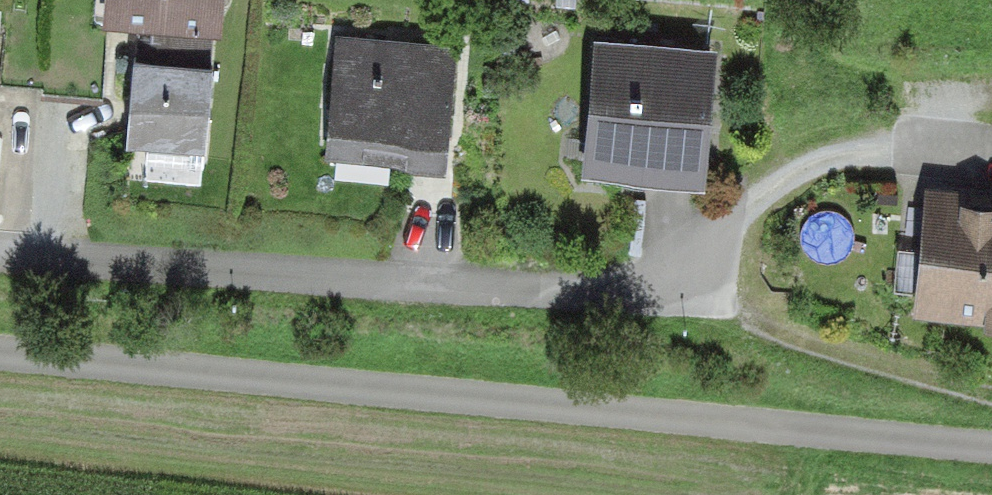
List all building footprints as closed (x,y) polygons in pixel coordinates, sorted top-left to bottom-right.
[(113,18),(158,20),(157,41),(232,45),(234,0),(114,0),(113,18)] [(346,37),(338,160),(450,167),(458,45),(346,37)] [(725,46),(603,39),(594,171),(716,178),(725,46)] [(218,65),(144,61),(140,147),(214,150),(218,65)] [(926,321),(991,325),(991,197),(935,193),(926,321)]
